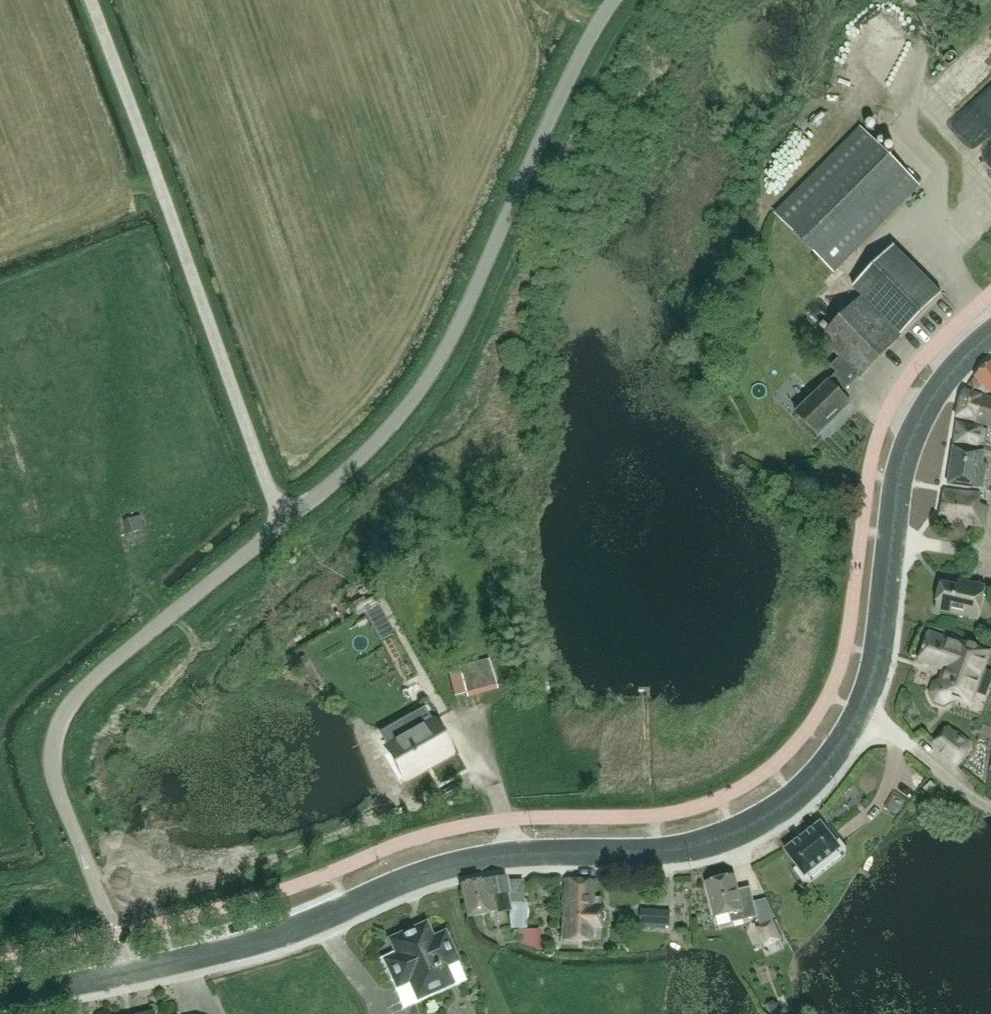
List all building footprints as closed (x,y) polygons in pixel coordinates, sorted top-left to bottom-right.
[(967,109),(988,129),(990,126),(990,85),(967,109)] [(776,213),(834,270),(920,184),(862,127),(776,213)] [(854,285),(863,295),(822,337),(841,356),(831,366),(837,372),(796,413),(818,435),(851,403),(841,393),(858,376),(859,377),(943,294),(894,245),(854,285)] [(974,376),(990,392),(990,361),(974,376)] [(965,390),(956,417),(976,422),(990,427),(990,398),(965,390)] [(954,446),(980,450),(982,438),(983,426),(957,422),(954,446)] [(984,451),(980,450),(954,446),(948,484),(983,489),(986,465),(982,465),(984,451)] [(980,493),(944,489),(938,520),(984,527),(988,505),(979,504),(980,493)] [(152,520),(146,505),(133,510),(139,525),(152,520)] [(978,619),(986,587),(964,582),(963,588),(942,583),(935,610),(978,619)] [(372,627),(387,619),(379,605),(364,613),(372,627)] [(957,640),(956,642),(929,633),(920,660),(936,666),(939,664),(947,667),(942,680),(934,684),(931,692),(935,700),(943,703),(951,700),(954,693),(964,696),(968,697),(972,695),(975,691),(982,670),(977,668),(983,650),(957,640)] [(473,662),(480,692),(496,689),(488,658),(473,662)] [(403,777),(450,751),(433,721),(431,722),(425,711),(415,717),(413,714),(395,724),(403,738),(386,747),(403,777)] [(959,736),(946,731),(935,744),(957,764),(969,750),(969,745),(959,736)] [(928,793),(935,786),(931,781),(924,789),(928,793)] [(789,851),(805,874),(806,875),(808,874),(839,849),(840,849),(841,848),(840,846),(840,847),(824,824),(822,822),(821,823),(789,848),(787,849),(789,851)] [(730,914),(733,923),(759,917),(753,895),(741,897),(736,875),(707,881),(715,918),(730,914)] [(506,876),(461,884),(467,916),(497,911),(494,895),(509,893),(507,879),(506,876)] [(565,879),(563,928),(563,939),(593,940),(593,928),(600,928),(601,907),(592,907),(593,880),(565,879)] [(645,927),(667,928),(667,925),(671,925),(671,909),(642,907),(641,923),(645,923),(645,927)] [(549,917),(527,920),(530,940),(552,937),(549,917)] [(775,918),(756,927),(766,949),(768,948),(782,941),(785,939),(775,918)] [(420,998),(453,982),(454,981),(455,981),(456,980),(457,979),(457,978),(457,976),(457,975),(457,974),(457,973),(457,972),(460,970),(444,935),(431,941),(425,927),(393,942),(401,958),(399,959),(397,961),(394,965),(393,968),(393,972),(394,975),(399,987),(412,981),(420,998)] [(786,948),(782,941),(768,948),(771,955),(786,948)]
